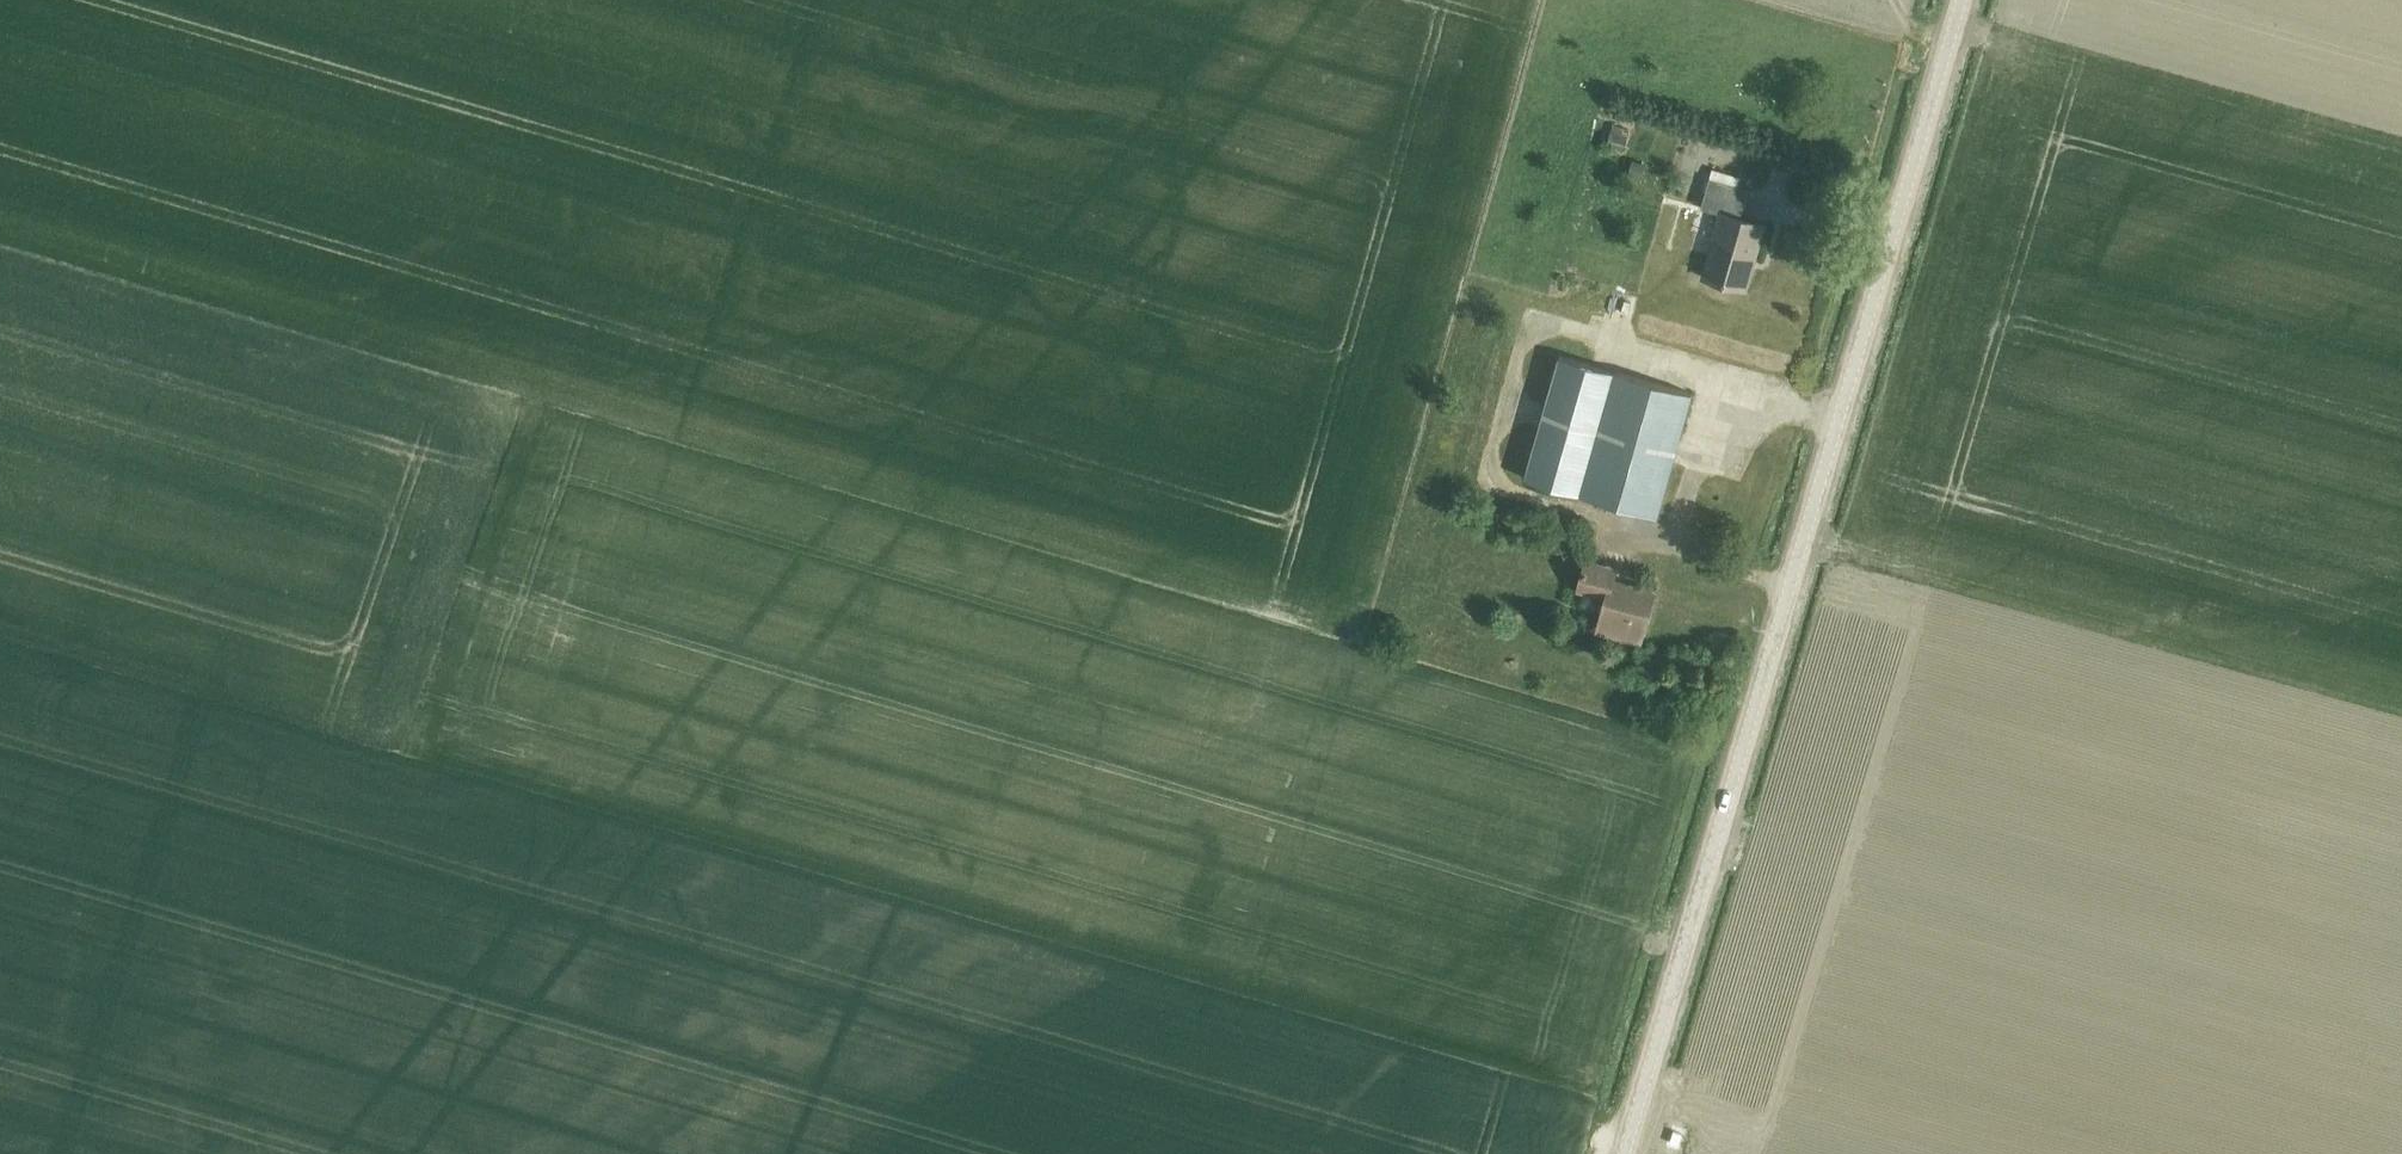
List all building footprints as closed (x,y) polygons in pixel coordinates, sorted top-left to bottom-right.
[(1629,130),(1612,125),(1606,145),(1623,150),(1629,130)] [(1628,176),(1640,179),(1644,164),(1632,161),(1628,176)] [(1709,178),(1700,208),(1721,214),(1721,213),(1729,184),(1709,178)] [(1721,214),(1703,278),(1744,290),(1763,225),(1740,218),(1721,213),(1721,214)] [(1580,494),(1615,372),(1560,356),(1525,479),(1580,494)] [(1615,372),(1580,494),(1656,516),(1691,393),(1615,372)] [(1600,629),(1637,639),(1650,593),(1611,582),(1615,571),(1585,563),(1578,588),(1609,597),(1600,629)]
